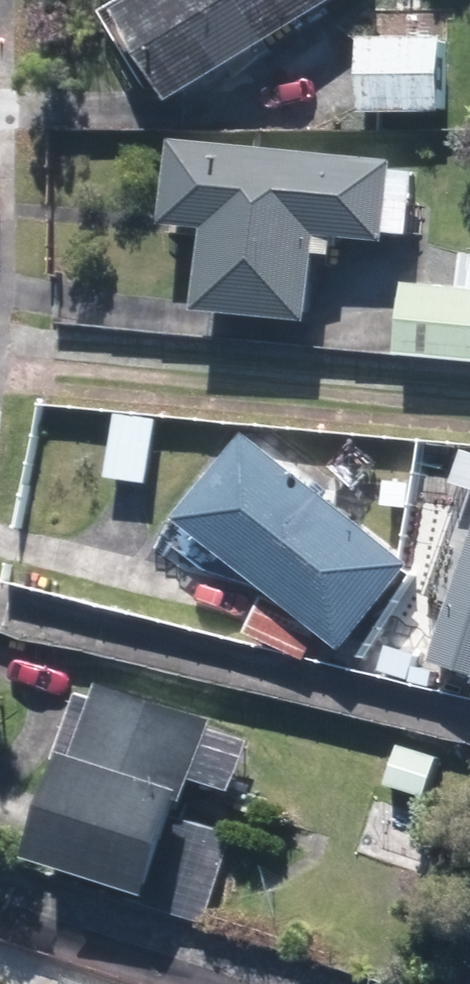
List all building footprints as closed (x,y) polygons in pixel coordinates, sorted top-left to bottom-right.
[(126,15),(181,103),(347,0),(150,0),(126,15)] [(367,76),(366,115),(412,117),(412,114),(445,115),(448,42),(364,39),(363,75),(367,76)] [(342,238),(397,242),(397,237),(419,238),(423,175),(401,174),(402,160),(181,146),(176,221),(216,223),(210,313),(318,320),(322,257),(341,259),(342,238)] [(409,288),(409,308),(401,308),(398,360),(469,363),(469,290),(409,288)] [(119,417),(115,480),(154,483),(159,420),(119,417)] [(417,568),(253,435),(187,516),(352,649),(417,568)] [(449,572),(469,579),(469,504),(449,572)] [(48,858),(161,895),(200,776),(239,789),(254,743),(215,730),(218,721),(104,684),(101,692),(91,689),(68,759),(79,763),(48,858)] [(405,739),(393,787),(461,803),(469,763),(469,754),(405,739)]
